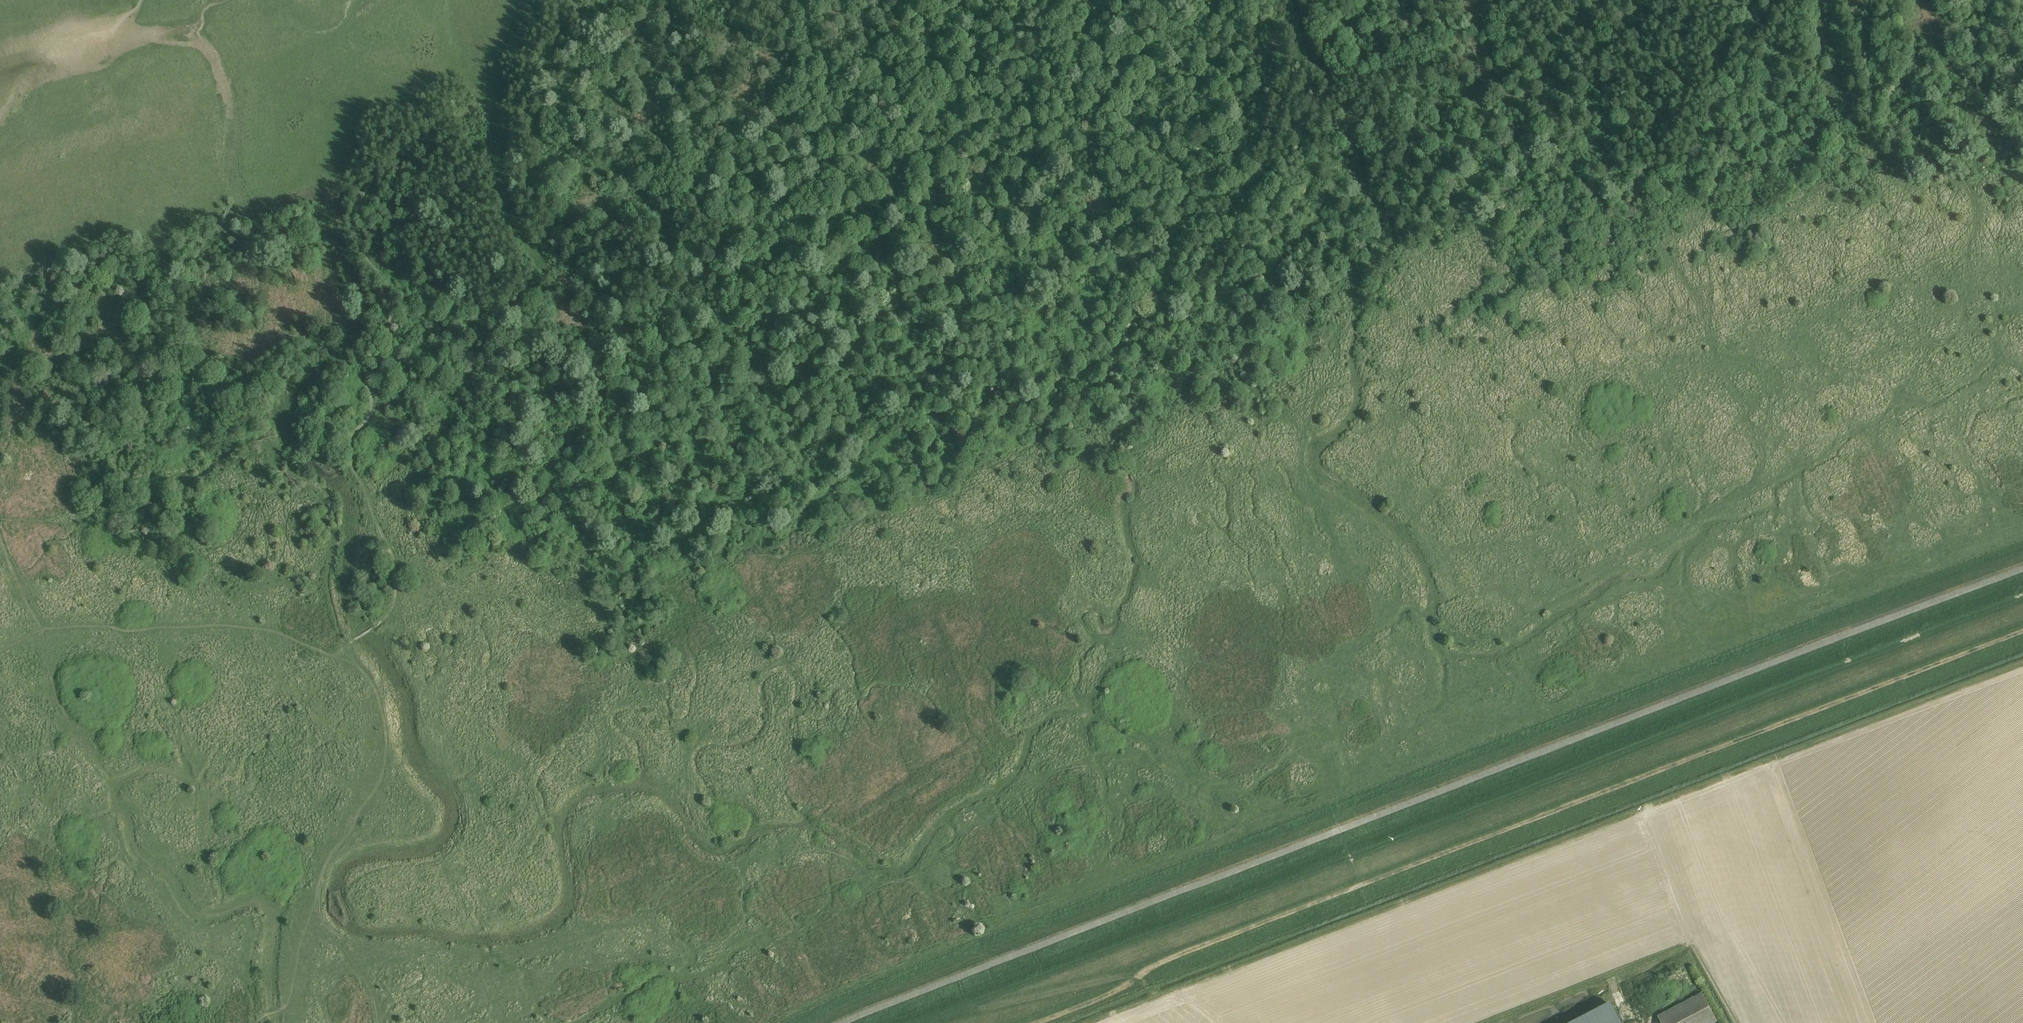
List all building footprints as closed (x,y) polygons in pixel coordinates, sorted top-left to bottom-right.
[(1718,1022),(1703,994),(1658,1016),(1661,1022),(1717,1022),(1718,1022)] [(1611,1002),(1570,1022),(1621,1022),(1611,1002)]
